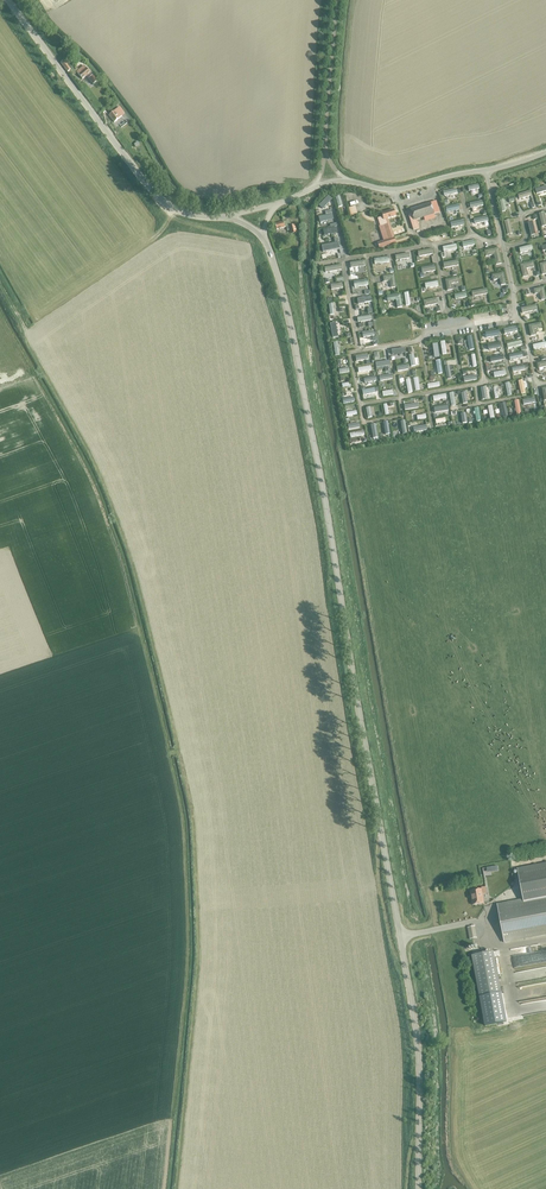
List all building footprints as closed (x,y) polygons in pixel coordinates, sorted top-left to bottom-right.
[(67,73),(70,71),(64,61),(60,64),(67,73)] [(84,67),(76,73),(82,80),(86,77),(90,82),(93,85),(97,82),(94,79),(90,74),(84,67)] [(120,108),(109,116),(114,123),(122,117),(121,115),(123,113),(120,108)] [(433,214),(439,212),(435,201),(430,203),(409,210),(410,214),(408,215),(413,230),(418,228),(416,220),(423,217),(433,214)] [(388,239),(377,243),(378,249),(395,243),(393,237),(393,238),(391,232),(387,219),(395,216),(392,210),(381,214),(382,217),(377,218),(380,226),(383,225),(386,233),(386,234),(388,239)] [(287,231),(289,230),(288,226),(290,226),(288,220),(274,224),(276,229),(286,227),(287,231)] [(290,226),(288,226),(289,230),(290,235),(296,233),(294,225),(290,226)] [(483,251),(484,257),(492,255),(494,265),(500,264),(497,248),(483,251)] [(532,262),(518,265),(522,277),(526,276),(525,269),(533,267),(532,262)] [(538,264),(540,275),(545,274),(544,268),(545,268),(545,262),(538,264)] [(503,273),(492,276),(493,281),(499,280),(501,286),(506,285),(503,273)] [(394,275),(383,277),(383,282),(389,281),(391,288),(396,287),(394,275)] [(445,280),(447,291),(452,290),(451,284),(458,283),(457,277),(445,280)] [(533,290),(535,295),(539,294),(541,301),(545,300),(545,299),(543,288),(533,290)] [(528,326),(530,337),(535,336),(534,330),(542,328),(541,323),(528,326)] [(518,869),(524,900),(545,896),(545,864),(518,869)] [(473,898),(474,905),(484,903),(481,889),(470,891),(471,899),(473,898)] [(497,905),(504,943),(545,935),(545,896),(524,900),(497,905)] [(468,928),(470,940),(477,938),(475,927),(468,928)] [(493,952),(493,951),(472,956),(480,997),(501,993),(494,957),(494,954),(493,952)]
